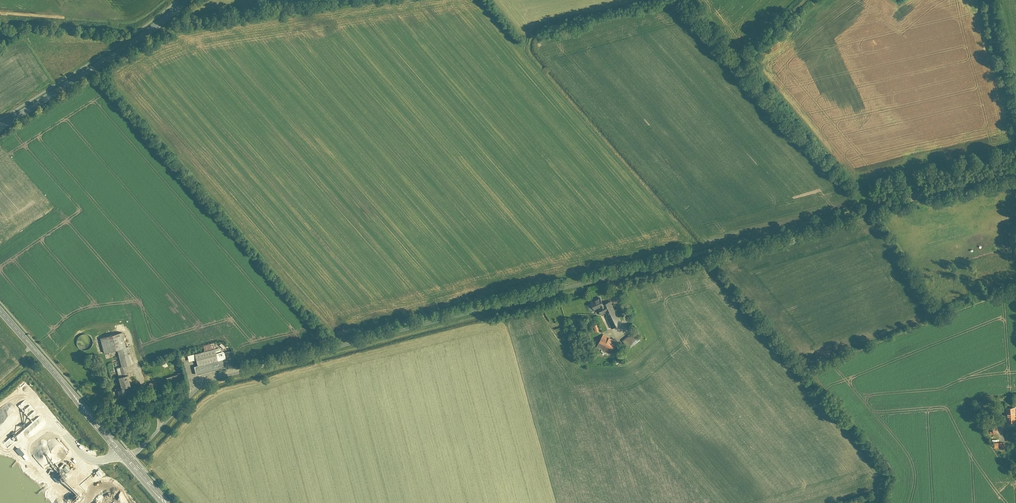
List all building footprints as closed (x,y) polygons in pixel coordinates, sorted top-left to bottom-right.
[(612,302),(606,305),(602,298),(590,303),(594,312),(601,309),(610,330),(622,324),(612,302)] [(633,332),(623,342),(630,350),(640,340),(633,332)] [(118,351),(123,368),(126,367),(133,366),(129,347),(126,348),(123,334),(101,339),(105,355),(118,351)] [(77,341),(77,344),(78,348),(82,351),(85,352),(89,351),(91,349),(93,347),(94,343),(93,339),(90,336),(86,335),(83,336),(81,337),(79,339),(77,341)] [(604,336),(600,344),(613,351),(617,342),(604,336)] [(204,346),(206,353),(195,355),(195,356),(188,357),(190,362),(196,361),(198,368),(195,369),(197,376),(227,369),(225,362),(227,361),(224,352),(216,355),(215,350),(213,344),(204,346)] [(117,370),(122,388),(125,388),(131,386),(126,367),(123,368),(117,370)] [(166,378),(169,386),(185,380),(182,373),(166,378)] [(126,389),(125,388),(118,390),(120,398),(128,396),(127,394),(128,394),(127,389),(126,389)] [(1007,424),(1015,424),(1015,408),(1006,409),(1007,424)]
